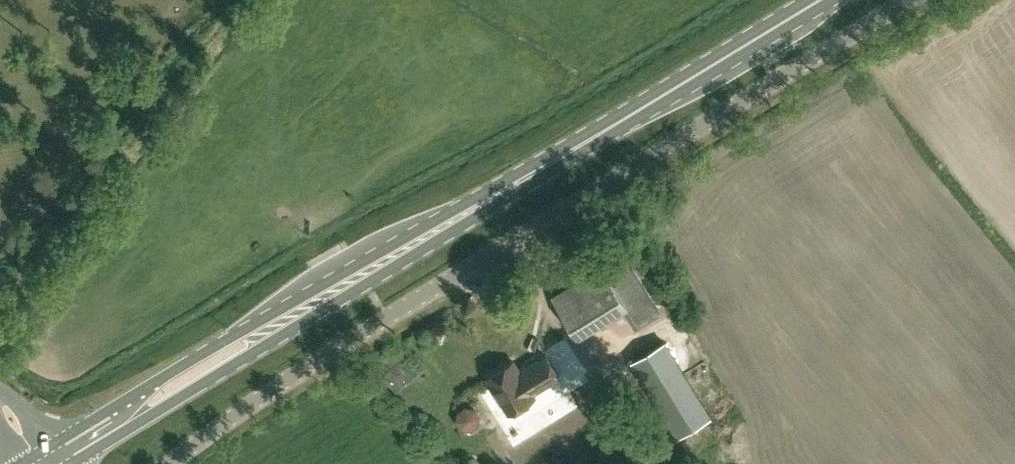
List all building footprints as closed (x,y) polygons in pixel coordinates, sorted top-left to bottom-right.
[(586,334),(640,307),(616,261),(562,288),(586,334)] [(663,341),(632,359),(678,435),(708,416),(663,341)] [(531,392),(559,376),(546,354),(519,371),(513,361),(487,377),(508,411),(533,396),(531,392)] [(466,407),(460,411),(458,419),(462,426),(470,428),(477,423),(478,415),(474,409),(466,407)]
